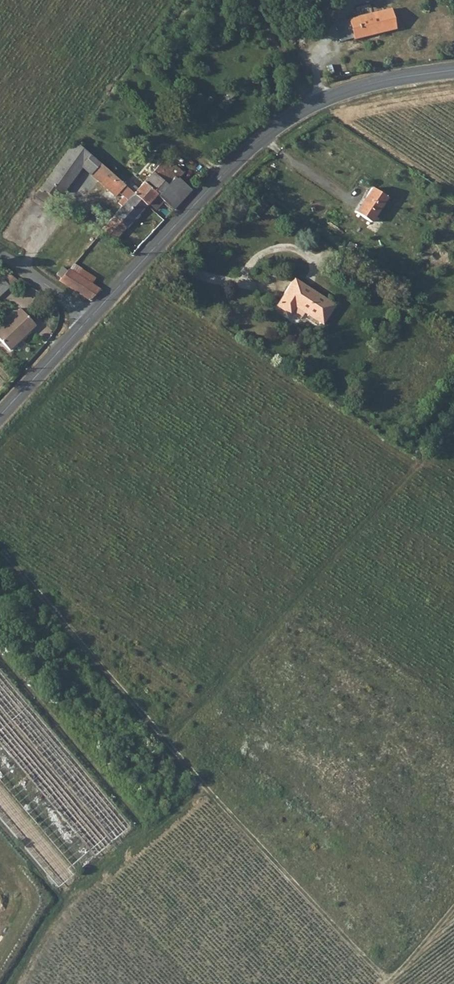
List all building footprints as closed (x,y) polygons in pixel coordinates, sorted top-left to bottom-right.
[(397,27),(392,7),(352,17),(357,37),(397,27)] [(181,154),(188,146),(182,140),(175,148),(181,154)] [(93,159),(75,142),(54,172),(69,184),(85,167),(93,159)] [(193,156),(197,152),(191,148),(187,151),(193,156)] [(100,182),(109,173),(93,159),(85,167),(100,182)] [(164,161),(144,184),(163,201),(174,211),(192,191),(179,179),(184,174),(177,167),(172,168),(164,161)] [(115,197),(119,193),(124,198),(129,201),(134,195),(109,173),(100,182),(115,197)] [(144,184),(134,195),(147,206),(149,203),(156,210),(163,201),(144,184)] [(388,195),(371,185),(356,209),(372,219),(388,195)] [(134,195),(129,201),(123,207),(110,222),(122,233),(147,206),(134,195)] [(119,203),(123,207),(129,201),(124,198),(119,203)] [(116,240),(122,233),(110,222),(104,229),(116,240)] [(96,278),(74,264),(69,270),(91,284),(96,278)] [(59,281),(90,301),(100,290),(91,284),(69,270),(59,281)] [(19,282),(11,273),(9,272),(4,277),(14,287),(19,282)] [(296,300),(324,318),(336,299),(295,273),(278,299),(290,308),(296,300)] [(0,327),(0,347),(6,353),(32,328),(16,312),(0,327)]
